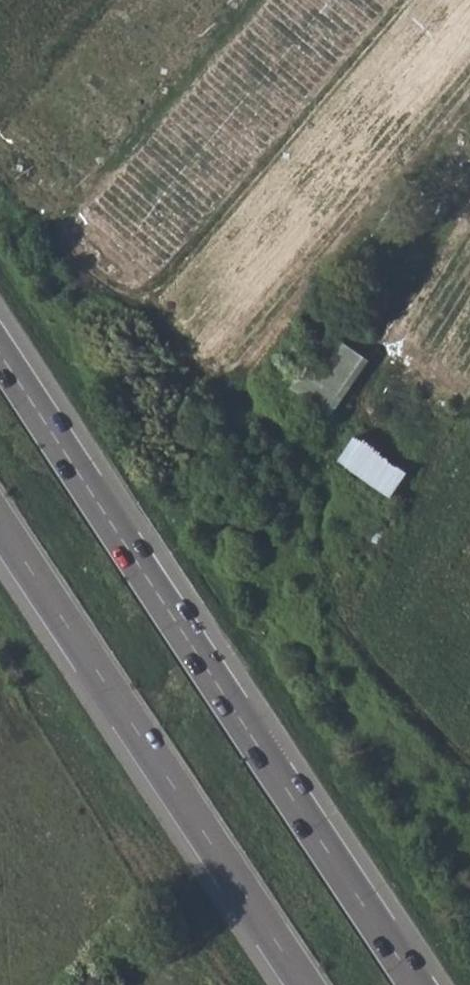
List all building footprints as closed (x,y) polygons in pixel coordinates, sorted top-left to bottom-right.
[(331,331),(293,386),(332,413),(370,358),(331,331)] [(392,495),(409,469),(356,433),(338,459),(392,495)]
